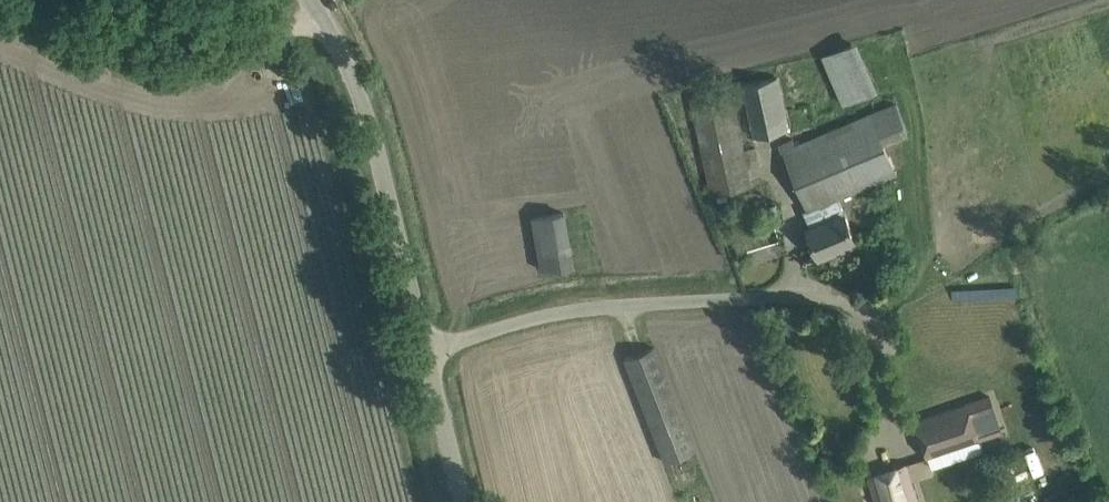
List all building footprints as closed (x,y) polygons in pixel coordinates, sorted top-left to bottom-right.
[(861,41),(823,53),(844,102),(883,90),(861,41)] [(777,77),(742,85),(755,142),(764,140),(763,135),(788,129),(777,77)] [(692,99),(708,172),(713,193),(752,185),(748,169),(762,165),(757,146),(744,150),(731,91),(692,99)] [(898,102),(872,113),(783,150),(809,210),(805,211),(812,228),(809,229),(820,257),(857,241),(839,197),(897,172),(885,145),(911,134),(898,102)] [(777,213),(774,205),(763,209),(766,218),(777,213)] [(540,270),(571,265),(561,212),(532,217),(540,270)] [(745,233),(753,261),(783,252),(775,224),(745,233)] [(624,359),(664,462),(693,450),(653,347),(624,359)] [(993,447),(990,435),(999,432),(990,404),(971,411),(968,403),(915,421),(928,458),(984,440),(987,449),(993,447)] [(876,497),(877,501),(919,501),(906,464),(869,476),(876,497)]
